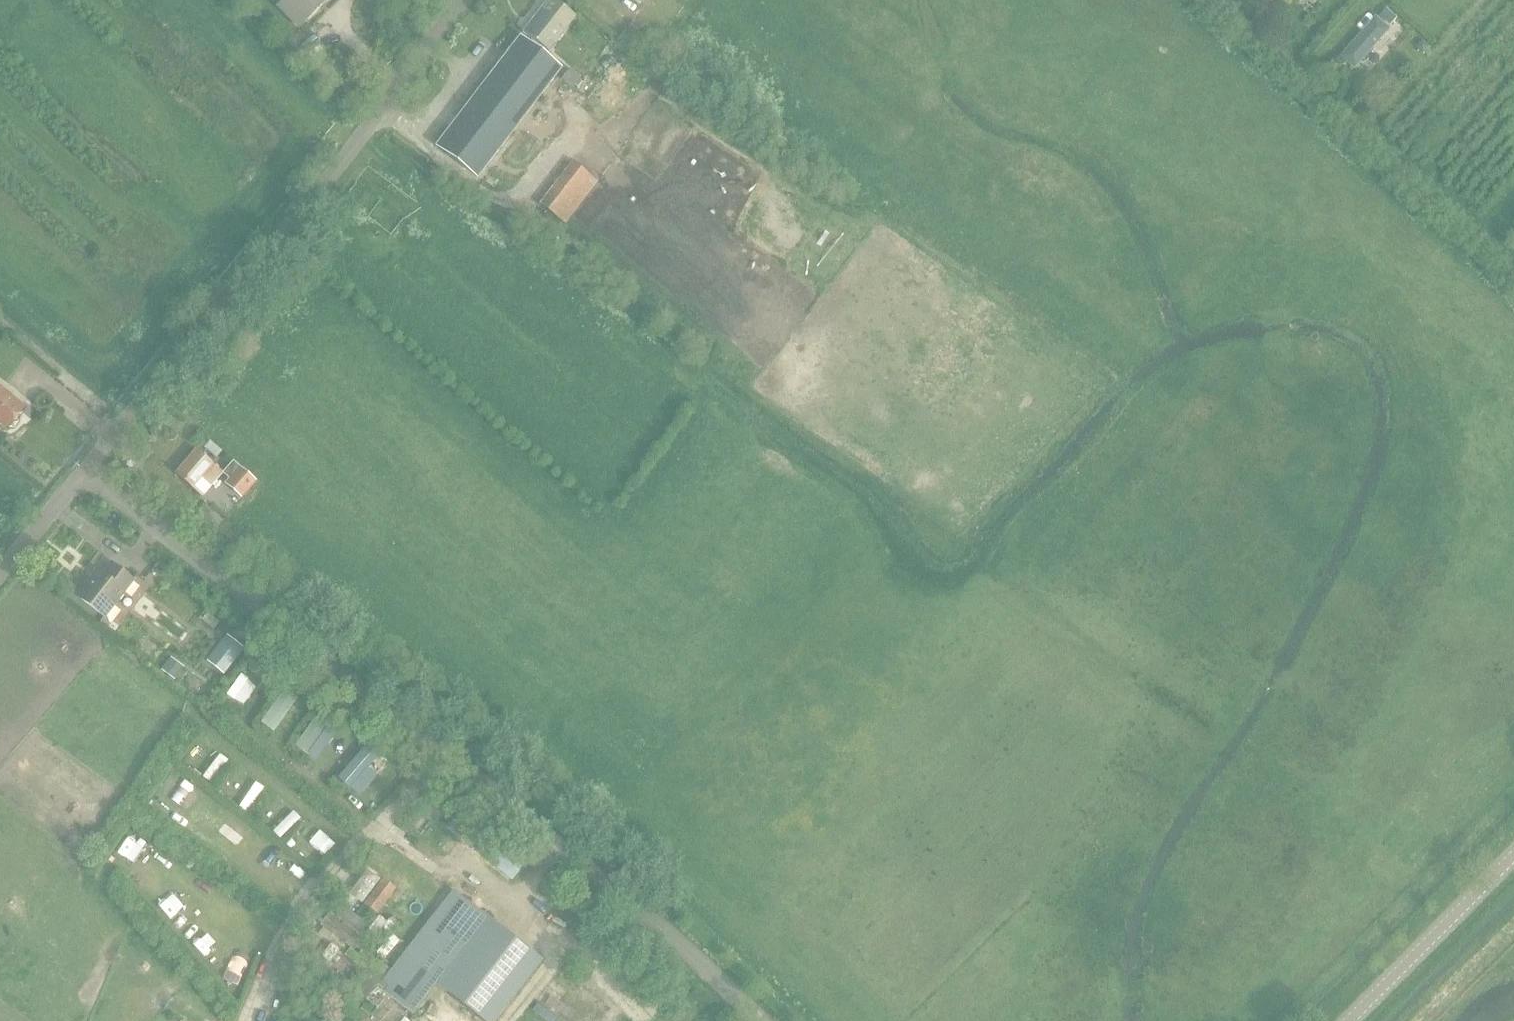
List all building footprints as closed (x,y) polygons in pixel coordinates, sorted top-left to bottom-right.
[(323,0),(284,0),(280,4),(300,23),(323,0)] [(548,51),(575,16),(554,0),(547,0),(523,32),(548,51)] [(1356,69),(1392,28),(1377,15),(1341,56),(1356,69)] [(477,176),(560,68),(519,37),(436,145),(477,176)] [(539,203),(566,223),(598,181),(572,160),(539,203)] [(6,429),(24,407),(0,387),(0,424),(6,429)] [(201,476),(210,484),(221,471),(195,449),(175,472),(192,486),(201,476)] [(224,483),(241,497),(256,480),(232,460),(222,472),(229,478),(224,483)] [(103,616),(132,578),(111,562),(102,574),(96,569),(76,596),(103,616)] [(207,660),(224,673),(243,647),(226,634),(207,660)] [(443,828),(512,880),(528,859),(459,807),(443,828)] [(348,890),(355,896),(370,877),(363,871),(348,890)] [(389,898),(395,902),(401,893),(381,878),(363,902),(378,913),(389,898)] [(350,946),(344,953),(359,965),(345,982),(378,1008),(388,995),(412,1014),(437,983),(484,1020),(493,1020),(541,960),(455,892),(393,971),(363,948),(367,944),(359,938),(352,948),(350,946)] [(352,948),(359,938),(368,927),(363,923),(368,916),(351,903),(346,910),(337,903),(321,923),(350,946),(352,948)]
